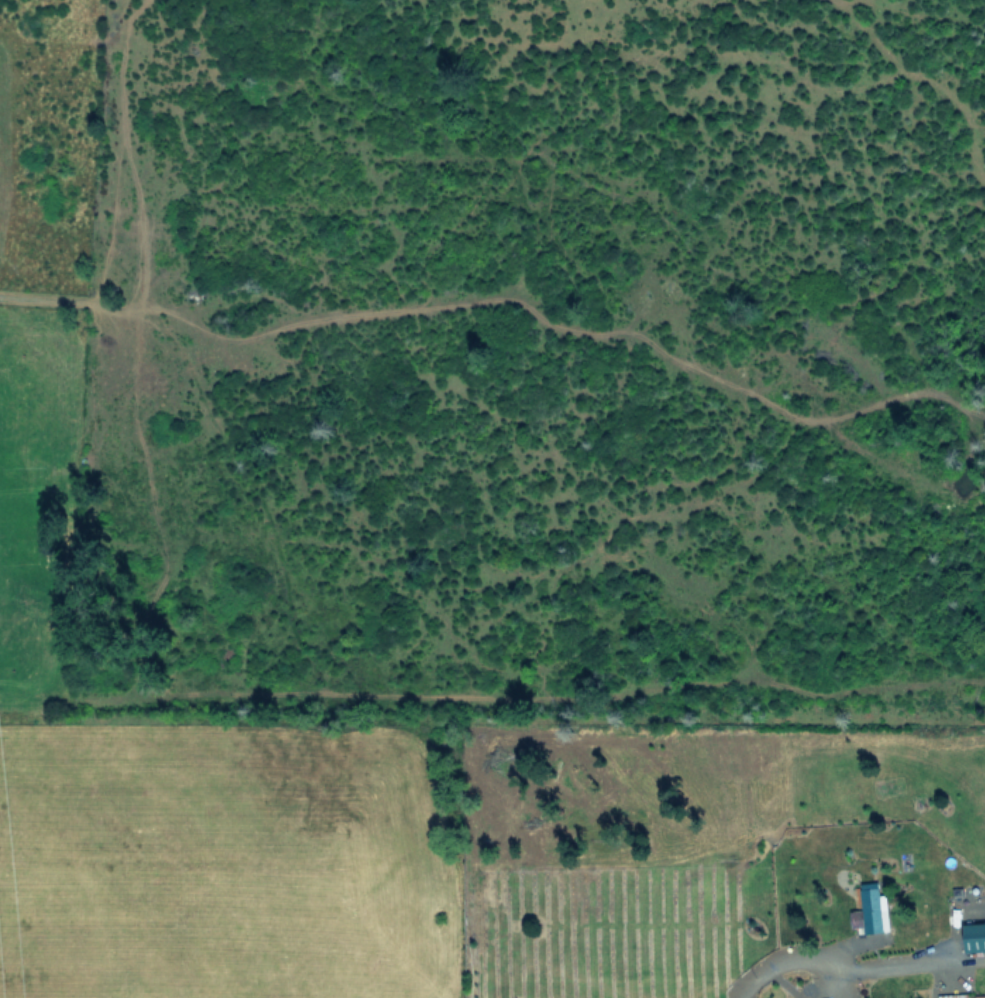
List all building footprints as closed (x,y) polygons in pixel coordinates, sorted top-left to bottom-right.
[(887,894),(880,894),(879,881),(855,884),(858,910),(853,910),(854,927),(865,926),(865,933),(890,930),(887,894)]
